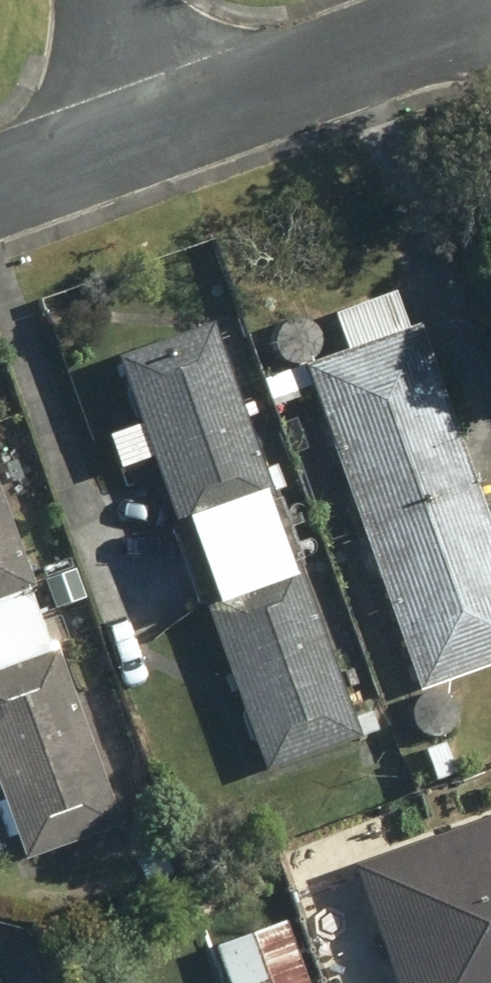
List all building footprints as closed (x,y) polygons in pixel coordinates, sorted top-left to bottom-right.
[(303,348),(257,364),(271,402),(310,388),(358,522),(472,482),(416,324),(406,328),(393,289),(329,312),(342,349),(308,361),(303,348)] [(139,422),(106,434),(117,466),(150,454),(177,529),(186,526),(197,556),(284,525),(271,489),(280,486),(272,465),(262,468),(208,321),(115,355),(139,422)] [(358,522),(417,688),(490,662),(490,535),(472,482),(358,522)] [(41,615),(37,604),(60,596),(54,581),(32,590),(0,503),(0,630),(41,615)] [(209,591),(200,595),(263,770),(375,730),(368,710),(353,716),(284,525),(197,556),(209,591)] [(0,630),(0,795),(24,859),(118,824),(41,615),(0,630)] [(454,772),(442,742),(422,750),(434,780),(454,772)] [(365,879),(377,912),(403,982),(490,982),(490,834),(365,879)] [(211,946),(225,982),(306,982),(269,887),(214,908),(226,940),(211,946)]
